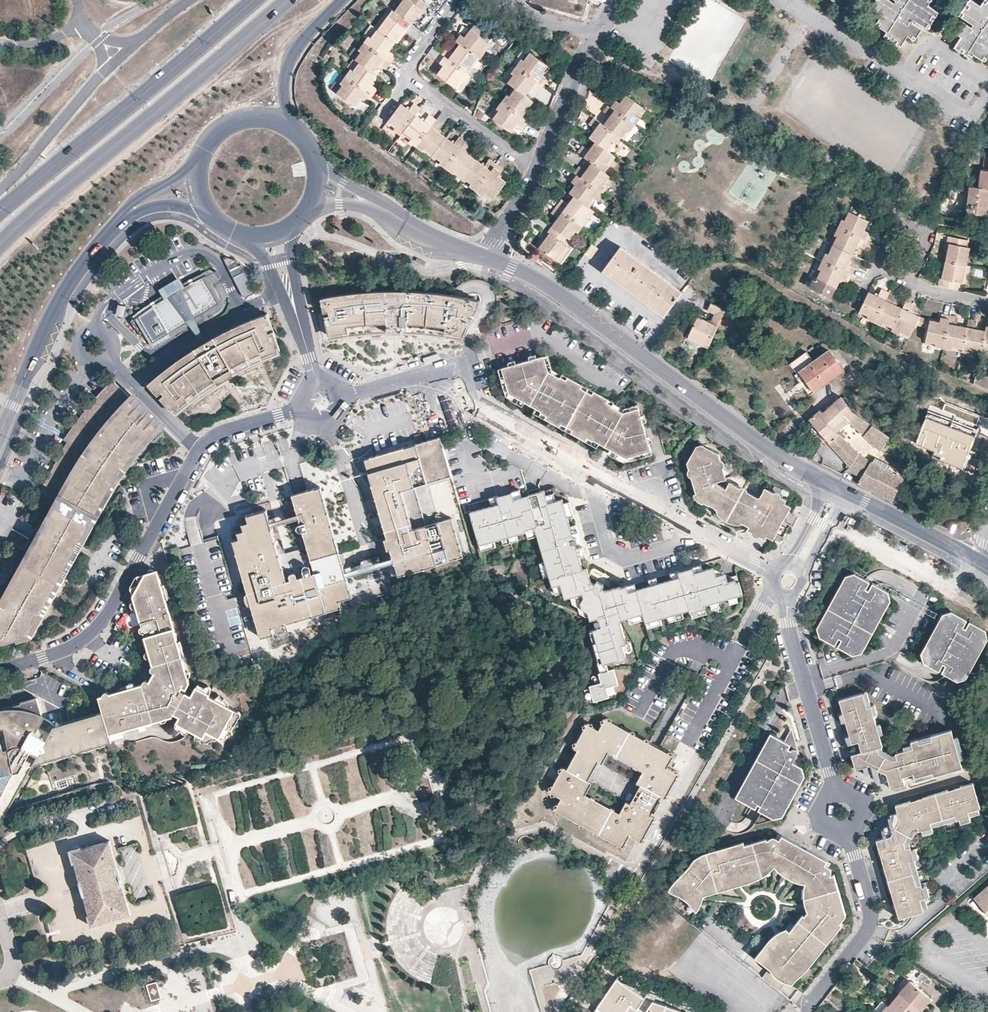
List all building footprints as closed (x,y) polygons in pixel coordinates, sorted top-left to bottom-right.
[(391,9),(394,11),(396,13),(406,0),(397,0),(391,9)] [(427,13),(431,7),(421,0),(406,0),(396,13),(414,26),(420,18),(425,11),(427,13)] [(531,1),(583,16),(588,0),(531,0),(531,1)] [(892,0),(877,0),(876,1),(880,4),(877,7),(874,5),(871,10),(882,17),(880,20),(883,23),(881,26),(890,32),(889,33),(892,35),(890,38),(894,40),(896,38),(900,41),(898,43),(904,47),(910,36),(914,39),(917,35),(919,37),(924,29),(917,25),(919,23),(928,29),(930,25),(932,26),(935,21),(933,20),(936,16),(938,18),(941,13),(930,6),(933,1),(931,0),(893,0),(892,0)] [(985,2),(983,5),(974,0),(969,0),(968,2),(971,5),(969,8),(965,6),(963,10),(966,12),(964,16),(973,21),(971,24),(964,19),(958,29),(961,31),(959,33),(964,37),(957,48),(962,52),(964,49),(967,51),(965,54),(969,56),(971,53),(976,57),(977,54),(985,59),(987,56),(987,57),(987,4),(985,2)] [(409,32),(414,26),(396,13),(392,19),(389,17),(379,31),(397,44),(407,30),(409,32)] [(376,29),(372,26),(366,34),(371,38),(373,39),(379,31),(376,29)] [(399,46),(409,32),(407,30),(397,44),(399,46)] [(485,51),(490,43),(473,30),(467,38),(460,33),(456,40),(462,46),(479,58),(481,60),(487,53),(485,51)] [(397,44),(379,31),(373,39),(371,38),(365,44),(392,64),(398,58),(391,52),(397,44)] [(493,45),(490,43),(485,51),(487,53),(493,45)] [(387,71),(392,64),(365,44),(360,52),(362,54),(357,62),(360,64),(374,74),(380,67),(387,71)] [(479,58),(462,46),(456,54),(449,49),(444,55),(470,75),(476,69),(473,67),(479,58)] [(360,52),(354,47),(348,55),(354,60),(357,62),(362,54),(360,52)] [(526,62),(532,54),(529,51),(523,60),(526,62)] [(549,66),(532,54),(526,62),(523,60),(518,66),(546,87),(550,80),(543,75),(549,66)] [(470,75),(444,55),(439,63),(445,67),(440,76),(457,88),(463,80),(465,82),(470,75)] [(355,72),(360,64),(357,62),(352,70),(355,72)] [(378,78),(374,74),(360,64),(355,72),(352,70),(347,77),(374,97),(379,91),(373,85),(378,78)] [(540,94),(546,87),(518,66),(513,73),(516,76),(510,84),(514,87),(517,89),(527,96),(533,89),(540,94)] [(516,76),(513,73),(507,81),(510,84),(516,76)] [(369,104),(374,97),(347,77),(342,84),(344,86),(338,93),(356,107),(362,99),(369,104)] [(460,90),(465,82),(463,80),(457,88),(460,90)] [(510,98),(517,89),(514,87),(508,96),(510,98)] [(535,102),(527,96),(517,89),(510,98),(508,96),(503,102),(530,123),(535,116),(528,111),(535,102)] [(615,99),(610,106),(637,125),(642,118),(640,117),(646,108),(628,95),(622,103),(615,99)] [(525,129),(530,123),(503,102),(498,110),(500,112),(495,119),(513,132),(519,124),(525,129)] [(405,134),(418,116),(423,109),(416,104),(411,111),(403,105),(390,122),(398,128),(396,131),(403,136),(405,134)] [(637,125),(610,106),(605,113),(612,118),(605,126),(623,139),(629,131),(632,132),(637,125)] [(648,110),(646,108),(640,117),(642,118),(648,110)] [(426,122),(418,116),(405,134),(413,140),(411,142),(418,147),(438,120),(431,115),(426,122)] [(445,125),(438,120),(418,147),(425,152),(426,150),(435,156),(449,138),(440,131),(445,125)] [(623,139),(605,126),(596,120),(591,127),(597,131),(591,139),(598,144),(609,152),(615,144),(618,146),(623,139)] [(398,128),(390,122),(388,125),(396,131),(398,128)] [(625,141),(632,132),(629,131),(623,139),(625,141)] [(456,144),(449,138),(435,156),(443,162),(441,164),(449,170),(469,143),(461,137),(456,144)] [(475,148),(469,143),(449,170),(455,174),(457,172),(465,178),(479,160),(470,154),(475,148)] [(609,152),(598,144),(592,151),(585,146),(580,153),(594,164),(606,173),(612,166),(609,164),(615,156),(612,154),(609,152)] [(612,154),(618,146),(615,144),(609,152),(612,154)] [(426,150),(425,152),(434,158),(435,156),(426,150)] [(443,162),(435,156),(434,158),(441,164),(443,162)] [(487,166),(479,160),(465,178),(473,184),(472,187),(479,191),(499,165),(491,159),(487,166)] [(729,194),(756,210),(776,175),(749,159),(729,194)] [(606,173),(594,164),(588,172),(581,168),(576,174),(602,194),(608,187),(606,186),(612,177),(606,173)] [(505,170),(499,165),(479,191),(485,196),(487,194),(495,200),(508,182),(500,176),(505,170)] [(457,172),(455,174),(463,180),(465,178),(457,172)] [(602,194),(576,174),(571,181),(578,186),(572,193),(577,197),(590,206),(596,198),(598,200),(602,194)] [(614,178),(612,177),(606,186),(608,187),(614,178)] [(473,184),(465,178),(463,180),(472,187),(473,184)] [(980,187),(973,186),(969,213),(987,215),(987,188),(980,187)] [(590,206),(577,197),(571,205),(563,200),(558,207),(585,227),(591,219),(588,218),(594,210),(592,208),(590,206)] [(592,208),(598,200),(596,198),(590,206),(592,208)] [(622,202),(615,198),(613,201),(619,206),(622,202)] [(585,227),(558,207),(553,213),(560,219),(554,227),(571,239),(572,240),(578,232),(580,234),(585,227)] [(861,216),(852,212),(847,221),(844,219),(840,227),(870,242),(874,234),(866,231),(875,213),(865,208),(861,216)] [(571,239),(554,227),(549,233),(552,235),(547,240),(541,249),(558,260),(569,246),(567,244),(571,239)] [(866,250),(870,242),(840,227),(836,235),(839,237),(835,246),(854,256),(859,246),(866,250)] [(574,241),(580,234),(578,232),(572,240),(574,241)] [(950,252),(949,261),(968,265),(972,248),(969,248),(970,240),(951,236),(949,243),(952,244),(950,252)] [(601,249),(594,244),(587,254),(593,259),(601,249)] [(572,248),(569,246),(558,260),(561,262),(572,248)] [(850,264),(854,256),(835,246),(831,254),(827,253),(823,261),(853,276),(857,268),(850,264)] [(673,302),(681,292),(624,248),(606,272),(663,315),(673,302)] [(238,267),(235,260),(226,265),(230,271),(238,267)] [(853,276),(823,261),(819,269),(822,270),(818,280),(814,278),(810,287),(832,299),(842,280),(850,284),(853,276)] [(968,265),(949,261),(946,271),(945,279),(942,279),(941,286),(961,290),(962,283),(965,284),(968,265)] [(159,289),(166,298),(185,287),(180,277),(159,289)] [(185,287),(166,298),(154,305),(170,332),(194,317),(218,302),(205,279),(197,283),(195,280),(185,287)] [(335,295),(324,297),(326,312),(332,311),(332,315),(327,316),(329,334),(350,332),(349,326),(387,323),(388,333),(407,333),(408,324),(446,328),(445,333),(468,336),(478,300),(467,297),(458,295),(451,294),(439,293),(424,291),(414,291),(405,290),(395,290),(386,290),(374,291),(358,292),(346,294),(335,295)] [(876,323),(891,294),(883,290),(880,297),(870,293),(861,312),(870,317),(869,320),(876,323)] [(899,298),(891,294),(876,323),(884,327),(885,325),(894,329),(904,309),(895,305),(899,298)] [(689,334),(709,343),(726,308),(712,302),(708,310),(714,313),(710,321),(698,316),(689,334)] [(908,302),(904,309),(894,329),(893,332),(902,336),(903,334),(911,338),(918,325),(922,318),(912,313),(916,306),(908,302)] [(162,372),(148,383),(158,395),(163,391),(165,394),(161,398),(174,412),(190,399),(188,395),(214,379),(218,384),(223,381),(228,378),(235,374),(232,368),(259,354),(261,357),(280,350),(274,331),(268,332),(267,329),(273,327),(268,314),(259,316),(254,318),(247,321),(241,324),(234,327),(227,330),(219,334),(210,339),(203,343),(193,350),(179,359),(170,366),(162,372)] [(942,323),(932,320),(931,329),(928,343),(938,344),(938,347),(946,349),(953,316),(944,314),(942,323)] [(961,318),(953,316),(946,349),(955,350),(955,348),(965,350),(969,328),(959,326),(961,318)] [(932,320),(922,318),(918,325),(931,329),(932,320)] [(971,320),(969,328),(965,350),(965,353),(973,354),(974,351),(983,353),(987,331),(978,330),(980,322),(971,320)] [(708,347),(709,343),(689,334),(687,337),(708,347)] [(686,340),(684,345),(697,352),(700,346),(686,340)] [(843,370),(828,350),(795,375),(809,395),(843,370)] [(542,357),(501,369),(503,375),(505,382),(508,393),(517,398),(520,391),(526,394),(522,400),(534,407),(533,408),(539,411),(545,414),(543,418),(557,426),(559,422),(565,425),(571,429),(569,433),(584,441),(586,437),(592,440),(598,444),(599,443),(611,450),(615,443),(620,445),(616,453),(625,457),(635,454),(642,452),(648,450),(637,409),(630,411),(622,413),(610,407),(611,406),(605,402),(607,398),(593,390),(590,394),(584,391),(578,387),(581,383),(566,375),(564,379),(558,376),(557,378),(547,372),(544,364),(542,357)] [(548,362),(544,364),(547,372),(557,378),(558,376),(560,373),(550,367),(548,362)] [(979,373),(976,385),(987,390),(987,377),(979,373)] [(126,401),(129,397),(113,380),(93,402),(89,406),(86,409),(81,417),(73,429),(70,432),(66,439),(68,441),(61,453),(78,462),(82,454),(85,450),(91,441),(99,430),(103,426),(109,418),(114,412),(117,409),(121,405),(126,401)] [(515,401),(517,398),(508,393),(505,382),(501,383),(505,396),(515,401)] [(520,391),(517,398),(515,401),(520,404),(522,400),(526,394),(520,391)] [(123,471),(124,468),(144,444),(159,426),(129,397),(126,401),(121,405),(117,409),(114,412),(109,418),(103,426),(99,430),(91,441),(85,450),(82,454),(78,462),(115,482),(119,476),(120,474),(121,472),(123,471)] [(810,421),(813,425),(851,466),(858,454),(833,429),(835,427),(833,425),(843,415),(880,450),(890,436),(852,410),(842,398),(823,413),(820,409),(810,421)] [(613,403),(611,406),(610,407),(622,413),(630,411),(629,407),(623,408),(613,403)] [(144,444),(146,446),(161,429),(159,426),(144,444)] [(437,437),(427,440),(363,459),(385,536),(382,537),(386,548),(388,547),(390,555),(392,562),(396,576),(461,557),(450,518),(424,525),(413,487),(449,477),(437,437)] [(615,443),(611,450),(609,453),(614,456),(616,453),(620,445),(615,443)] [(132,464),(133,464),(144,450),(146,446),(144,444),(124,468),(128,471),(132,464)] [(689,455),(707,448),(700,444),(693,447),(689,455)] [(785,512),(788,507),(782,503),(783,500),(762,489),(753,505),(752,504),(755,497),(729,483),(727,483),(724,489),(712,483),(724,479),(716,454),(707,448),(689,455),(685,463),(694,494),(698,492),(700,502),(708,506),(710,503),(715,506),(713,509),(741,524),(743,521),(748,524),(745,529),(761,538),(763,537),(764,535),(770,525),(777,528),(771,539),(778,543),(787,526),(780,522),(785,512)] [(78,462),(61,453),(56,462),(50,474),(49,475),(66,483),(69,477),(78,462)] [(616,453),(614,456),(624,462),(637,458),(635,454),(625,457),(616,453)] [(861,476),(870,462),(858,454),(851,466),(848,470),(861,476)] [(115,482),(78,462),(69,477),(66,483),(59,495),(62,498),(54,512),(48,522),(52,524),(47,532),(44,530),(7,595),(11,597),(6,605),(3,604),(0,610),(0,640),(4,639),(6,639),(7,639),(7,642),(18,639),(30,635),(37,623),(33,622),(38,614),(41,615),(78,549),(74,547),(78,539),(81,541),(95,516),(115,482)] [(878,494),(891,501),(896,492),(903,479),(870,462),(861,476),(857,483),(878,494)] [(59,495),(66,483),(49,475),(38,496),(35,501),(51,510),(59,495)] [(118,484),(115,482),(95,516),(98,518),(118,484)] [(347,575),(345,568),(343,561),(346,560),(343,548),(340,549),(322,487),(308,490),(310,495),(294,500),(302,523),(301,523),(300,524),(299,526),(299,527),(300,529),(302,530),(304,530),(310,554),(307,555),(298,549),(291,551),(290,555),(285,553),(282,545),(278,547),(267,509),(241,516),(243,522),(237,524),(239,531),(231,533),(249,591),(245,593),(249,606),(253,605),(262,636),(275,632),(273,625),(343,604),(341,598),(353,595),(347,575)] [(520,488),(512,490),(515,499),(523,496),(520,488)] [(310,495),(308,490),(293,495),(294,500),(310,495)] [(627,586),(627,584),(605,590),(602,588),(604,584),(596,581),(595,584),(590,582),(586,567),(582,569),(579,556),(577,548),(574,549),(573,544),(578,543),(577,538),(571,540),(569,534),(572,534),(570,526),(567,518),(565,511),(563,503),(562,499),(555,501),(547,504),(545,496),(544,490),(523,496),(515,499),(500,503),(492,505),(471,511),(480,543),(495,539),(501,538),(509,535),(518,533),(526,530),(527,530),(527,529),(535,526),(538,535),(545,560),(550,576),(553,586),(563,583),(565,591),(567,599),(571,598),(583,594),(589,615),(591,621),(598,618),(599,622),(594,623),(595,627),(600,626),(601,629),(589,632),(593,646),(598,645),(600,651),(604,664),(607,663),(615,661),(615,662),(624,660),(627,655),(626,651),(623,644),(627,643),(622,625),(621,623),(621,621),(622,620),(623,619),(629,618),(637,615),(644,613),(646,619),(647,622),(654,620),(661,618),(668,616),(675,614),(683,611),(689,609),(690,613),(698,611),(706,608),(704,605),(710,604),(718,601),(728,598),(736,596),(742,594),(746,593),(742,580),(739,581),(738,578),(727,581),(726,575),(711,568),(703,570),(694,573),(680,577),(671,579),(658,583),(650,586),(636,590),(630,591),(627,586)] [(498,494),(500,503),(515,499),(512,490),(498,494)] [(908,499),(896,492),(891,501),(903,507),(908,499)] [(553,493),(545,496),(547,504),(555,501),(553,493)] [(490,496),(492,505),(500,503),(498,494),(490,496)] [(62,498),(59,495),(51,510),(54,512),(62,498)] [(787,526),(789,527),(795,516),(785,512),(780,522),(787,526)] [(764,535),(771,539),(777,528),(770,525),(764,535)] [(528,538),(538,535),(535,526),(527,529),(527,530),(526,530),(528,538)] [(7,595),(44,530),(40,528),(4,594),(7,595)] [(495,539),(480,543),(482,549),(497,545),(495,539)] [(81,550),(78,549),(41,615),(44,617),(81,550)] [(390,555),(364,563),(366,569),(392,562),(390,555)] [(544,577),(550,576),(545,560),(540,562),(544,577)] [(366,569),(364,563),(345,568),(347,575),(366,569)] [(693,567),(694,573),(703,570),(701,564),(693,567)] [(670,574),(671,579),(680,577),(678,571),(670,574)] [(819,636),(854,573),(845,575),(817,627),(819,636)] [(868,590),(865,589),(869,581),(854,573),(819,636),(835,645),(839,638),(841,639),(837,646),(853,655),(870,623),(865,620),(868,614),(874,617),(888,591),(872,583),(868,590)] [(114,697),(123,730),(172,717),(173,715),(178,717),(177,720),(189,726),(187,730),(202,738),(206,732),(218,738),(233,710),(207,695),(208,693),(195,686),(190,695),(178,689),(180,686),(184,688),(188,681),(184,678),(186,675),(158,575),(148,578),(139,596),(146,620),(147,620),(151,634),(150,634),(161,676),(164,675),(165,680),(162,686),(159,686),(159,685),(129,694),(130,697),(123,700),(121,694),(114,697)] [(107,694),(98,696),(103,712),(109,735),(123,730),(114,697),(121,694),(123,700),(130,697),(129,694),(159,685),(159,686),(162,686),(165,680),(164,675),(161,676),(150,634),(151,634),(147,620),(146,620),(139,596),(148,578),(142,579),(133,596),(140,620),(141,622),(143,628),(144,632),(144,634),(145,636),(155,670),(149,681),(113,692),(107,694)] [(648,580),(650,586),(658,583),(656,578),(648,580)] [(555,594),(565,591),(563,583),(553,586),(555,594)] [(862,652),(890,600),(888,591),(874,617),(868,614),(865,620),(870,623),(853,655),(862,652)] [(585,616),(589,615),(583,594),(571,598),(573,603),(579,608),(581,613),(585,616)] [(744,600),(742,594),(736,596),(738,602),(744,600)] [(738,602),(736,596),(728,598),(730,604),(738,602)] [(719,607),(718,601),(710,604),(712,610),(719,607)] [(707,614),(706,608),(698,611),(700,617),(707,614)] [(684,617),(683,611),(675,614),(677,620),(684,617)] [(700,617),(698,611),(690,613),(692,619),(700,617)] [(934,643),(951,611),(942,613),(921,653),(923,662),(930,649),(936,652),(940,646),(934,643)] [(985,629),(969,621),(965,628),(963,627),(967,619),(951,611),(934,643),(940,646),(936,652),(930,649),(923,662),(939,670),(943,663),(946,665),(942,672),(957,680),(985,629)] [(335,612),(322,615),(324,621),(336,617),(335,612)] [(638,621),(646,619),(644,613),(637,615),(638,621)] [(677,620),(675,614),(668,616),(669,622),(677,620)] [(662,624),(661,618),(654,620),(655,626),(662,624)] [(655,626),(654,620),(647,622),(649,628),(655,626)] [(30,635),(18,639),(19,641),(33,638),(40,625),(37,623),(30,635)] [(987,638),(985,629),(957,680),(966,677),(987,638)] [(631,642),(627,643),(623,644),(626,651),(633,649),(631,642)] [(599,665),(604,664),(600,651),(595,652),(599,665)] [(609,670),(607,663),(604,664),(599,665),(601,673),(599,673),(601,680),(602,684),(596,685),(590,687),(591,688),(593,696),(594,701),(609,697),(608,695),(606,687),(614,685),(618,684),(614,669),(609,670)] [(616,693),(614,685),(606,687),(608,695),(616,693)] [(593,696),(591,688),(585,690),(587,698),(593,696)] [(871,705),(866,691),(862,692),(866,706),(871,705)] [(896,754),(897,758),(892,760),(878,752),(877,747),(881,746),(883,745),(879,734),(877,725),(873,714),(871,705),(866,706),(862,692),(839,699),(843,713),(845,721),(850,735),(852,743),(858,741),(862,751),(851,754),(856,768),(863,766),(865,773),(866,774),(869,773),(874,775),(875,779),(876,780),(880,779),(881,782),(888,780),(891,788),(901,785),(905,783),(904,780),(903,776),(913,773),(914,777),(927,774),(932,772),(933,775),(940,773),(955,769),(956,769),(962,767),(960,759),(953,737),(951,729),(931,735),(932,739),(919,743),(917,739),(910,741),(911,744),(912,747),(904,750),(895,752),(896,754)] [(103,712),(53,726),(49,733),(39,727),(44,719),(37,697),(0,709),(0,798),(16,769),(20,771),(31,750),(38,754),(32,766),(111,742),(109,735),(103,712)] [(660,796),(665,798),(678,773),(667,766),(673,756),(605,719),(598,730),(587,723),(573,748),(576,750),(566,768),(563,766),(549,791),(561,797),(555,809),(623,846),(629,834),(641,841),(655,816),(651,814),(652,811),(653,812),(662,798),(659,798),(660,796)] [(189,726),(177,720),(175,723),(187,730),(189,726)] [(740,799),(775,735),(771,733),(735,797),(740,799)] [(796,744),(793,734),(788,733),(784,741),(775,735),(740,799),(755,808),(758,804),(760,805),(758,809),(761,811),(773,818),(802,766),(803,766),(802,765),(796,744)] [(932,739),(931,735),(917,739),(919,743),(932,739)] [(964,758),(958,736),(953,737),(960,759),(964,758)] [(862,751),(858,741),(852,743),(855,753),(862,751)] [(892,755),(882,749),(881,746),(877,747),(878,752),(892,760),(897,758),(896,754),(892,755)] [(804,775),(802,766),(773,818),(782,816),(804,775)] [(906,841),(909,834),(913,828),(919,826),(920,830),(923,830),(933,827),(932,822),(955,815),(957,820),(960,819),(971,815),(969,811),(980,808),(981,807),(974,782),(897,805),(899,812),(892,814),(895,827),(891,825),(891,829),(895,830),(891,836),(885,838),(877,840),(882,856),(886,855),(888,861),(884,863),(893,894),(897,892),(899,899),(895,900),(900,919),(925,912),(921,899),(927,897),(924,887),(923,884),(918,885),(914,873),(910,861),(916,859),(914,851),(912,846),(908,848),(906,841)] [(773,818),(761,811),(754,823),(773,818)] [(955,815),(932,822),(933,827),(957,820),(955,815)] [(920,830),(919,826),(913,828),(909,834),(914,837),(917,832),(920,830)] [(883,831),(885,838),(891,836),(895,830),(891,829),(883,831)] [(732,878),(762,871),(772,869),(778,867),(780,866),(790,872),(797,875),(806,879),(807,883),(809,890),(811,897),(811,898),(815,908),(811,913),(807,917),(805,915),(792,932),(788,930),(787,932),(778,943),(772,951),(763,962),(772,969),(781,977),(782,975),(790,981),(794,984),(806,970),(804,968),(808,963),(812,958),(819,949),(826,941),(832,932),(834,929),(840,922),(842,924),(848,916),(836,874),(833,875),(832,872),(833,872),(834,870),(834,869),(834,867),(833,867),(832,866),(831,866),(830,866),(829,867),(826,865),(829,860),(820,855),(791,839),(783,835),(781,840),(776,837),(774,836),(773,836),(772,837),(772,838),(772,839),(772,840),(769,840),(769,839),(767,840),(767,838),(745,845),(745,847),(728,852),(727,850),(714,853),(694,859),(673,888),(680,894),(680,895),(688,901),(689,900),(697,905),(704,895),(702,891),(733,883),(732,878)] [(109,841),(70,851),(91,925),(130,914),(109,841)] [(745,845),(744,841),(726,846),(727,850),(728,852),(745,847),(745,845)] [(920,872),(916,859),(910,861),(914,873),(920,872)] [(788,876),(790,872),(780,866),(778,867),(779,870),(783,873),(788,876)] [(772,869),(762,871),(764,877),(770,875),(773,872),(772,869)] [(920,872),(914,873),(918,885),(923,884),(920,872)] [(802,883),(807,883),(806,879),(797,875),(794,880),(797,881),(799,882),(802,883)] [(930,885),(924,887),(927,897),(933,895),(930,885)] [(979,905),(982,903),(987,908),(984,910),(987,915),(987,885),(973,898),(979,905)] [(806,899),(811,913),(815,908),(811,898),(811,897),(806,899)] [(930,908),(927,897),(921,899),(925,912),(930,908)] [(844,925),(842,924),(840,922),(834,929),(839,932),(844,925)] [(774,940),(778,943),(787,932),(785,930),(780,932),(774,940)] [(832,932),(826,941),(829,943),(836,935),(832,932)] [(62,941),(54,943),(57,953),(65,951),(62,941)] [(759,959),(763,962),(772,951),(768,948),(759,959)] [(819,949),(812,958),(816,960),(823,952),(819,949)] [(772,969),(764,979),(780,992),(790,981),(782,975),(781,977),(772,969)] [(928,980),(919,972),(915,977),(924,986),(929,981),(928,980)] [(617,978),(597,1007),(604,1011),(686,1011),(683,1011),(671,1006),(672,1002),(667,1000),(665,1004),(653,1000),(645,1011),(639,1006),(645,997),(617,978)] [(909,980),(898,994),(900,995),(911,981),(909,980)] [(911,981),(900,995),(916,1009),(922,1001),(924,1003),(925,1004),(929,1000),(928,999),(925,997),(927,994),(911,981)] [(157,983),(147,985),(150,1002),(160,1000),(157,983)] [(658,992),(651,987),(645,997),(639,1006),(645,1011),(653,1000),(658,992)] [(900,995),(898,994),(888,1007),(889,1008),(900,995)] [(889,1008),(894,1011),(913,1011),(916,1009),(900,995),(889,1008)] [(886,1005),(880,1000),(871,1011),(880,1011),(886,1005)] [(916,1009),(918,1011),(924,1003),(922,1001),(916,1009)] [(943,1009),(947,1011),(954,1011),(957,1007),(949,1001),(943,1009)] [(683,1011),(686,1011),(688,1011),(689,1008),(672,1002),(671,1006),(683,1011)]
